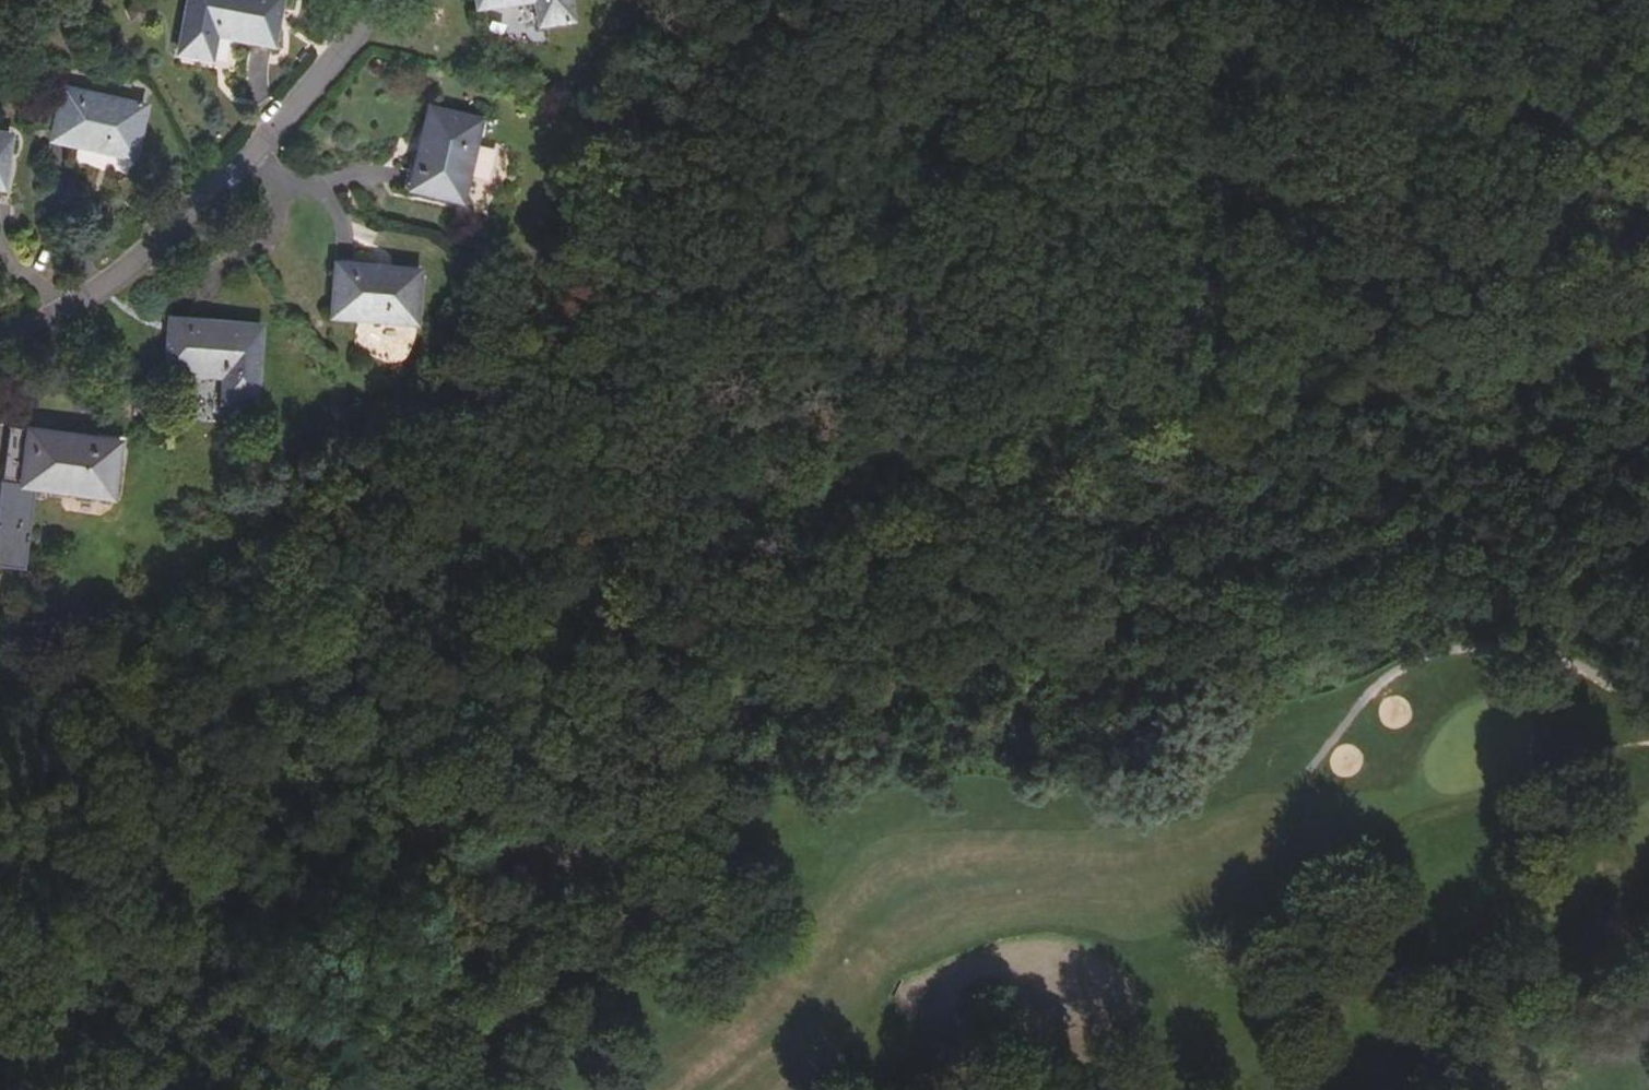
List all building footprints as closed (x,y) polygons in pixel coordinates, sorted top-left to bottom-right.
[(180,55),(211,61),(215,35),(273,45),(281,3),(264,0),(189,0),(180,55)] [(540,25),(571,21),(568,0),(536,0),(540,25)] [(64,89),(62,96),(79,100),(81,92),(64,89)] [(62,96),(53,139),(134,157),(145,106),(81,92),(79,100),(62,96)] [(419,191),(461,201),(481,120),(430,108),(415,172),(423,174),(419,191)] [(9,145),(11,137),(0,135),(0,144),(9,145)] [(3,188),(9,145),(0,144),(0,188),(3,188)] [(411,189),(419,191),(423,174),(415,172),(411,189)] [(337,264),(337,272),(354,274),(354,265),(337,264)] [(337,272),(333,316),(416,323),(420,271),(354,265),(354,274),(337,272)] [(171,320),(171,329),(188,330),(189,321),(171,320)] [(261,327),(189,321),(188,330),(171,329),(167,372),(225,377),(223,403),(255,405),(261,327)] [(35,487),(111,498),(115,469),(109,468),(112,442),(10,428),(0,495),(0,562),(24,565),(35,487)] [(119,443),(112,442),(109,468),(115,469),(119,443)]
